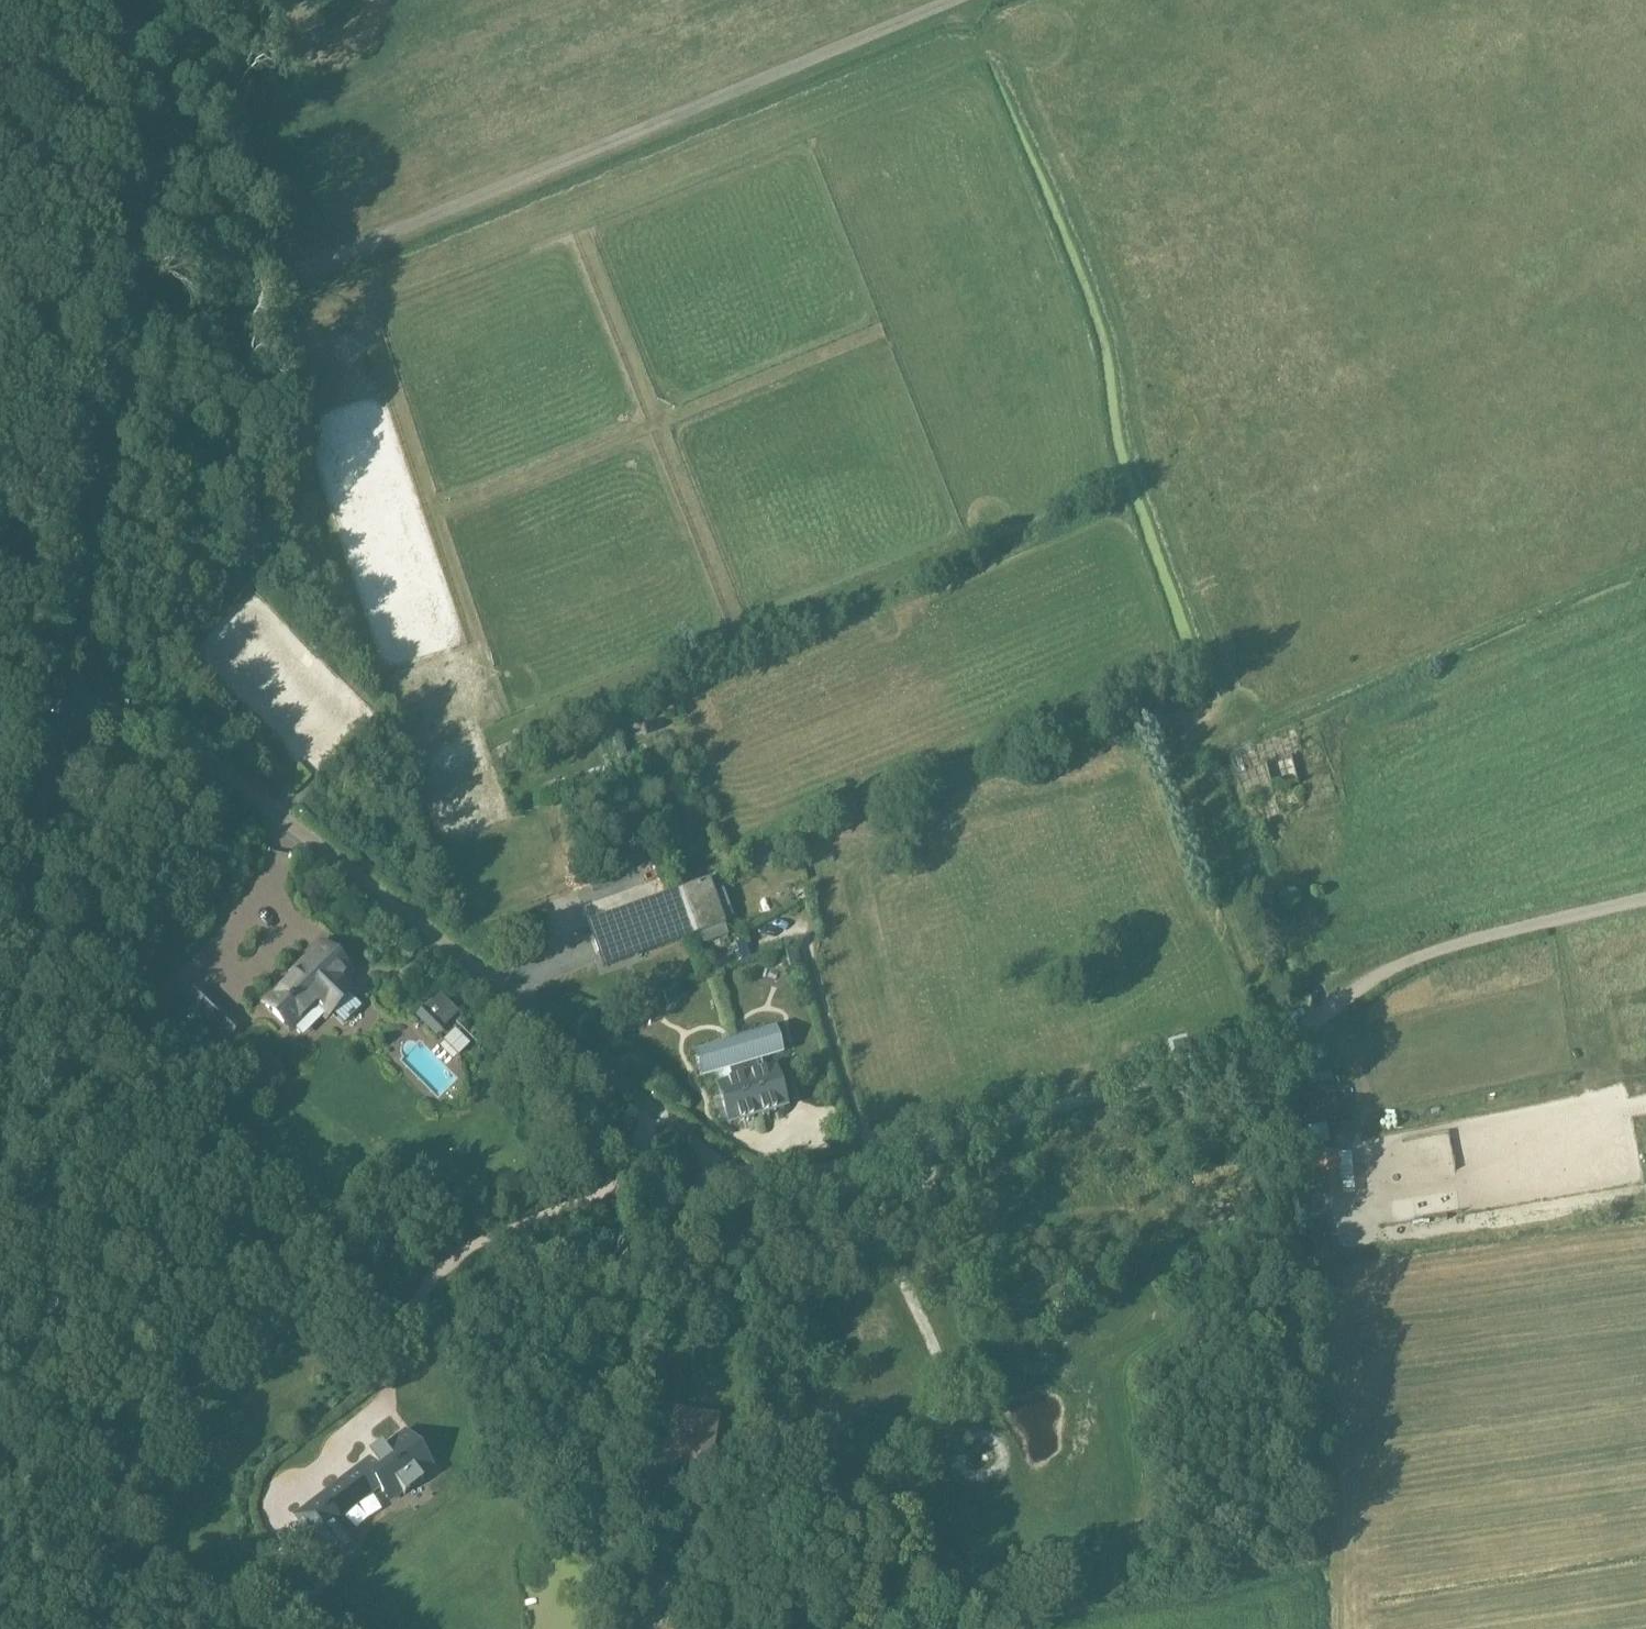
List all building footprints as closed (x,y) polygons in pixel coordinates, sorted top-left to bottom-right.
[(653,720),(643,723),(647,735),(660,731),(656,719),(653,720)] [(686,891),(682,893),(698,937),(700,944),(728,935),(722,919),(732,916),(723,891),(719,880),(707,884),(686,891)] [(613,917),(588,927),(603,970),(613,967),(698,937),(682,893),(677,895),(613,917)] [(744,942),(735,945),(740,961),(749,958),(744,942)] [(293,979),(266,1007),(278,1020),(290,1031),(318,1003),(329,1014),(343,1027),(362,1008),(348,995),(340,987),(350,976),(342,968),(320,946),(290,976),(293,979)] [(785,954),(790,971),(801,967),(796,951),(785,954)] [(679,989),(664,994),(667,1005),(683,999),(679,989)] [(439,996),(423,1012),(436,1025),(452,1009),(439,996)] [(730,1044),(754,1125),(779,1118),(766,1081),(752,1085),(746,1067),(778,1057),(772,1033),(730,1044)] [(754,1125),(730,1044),(692,1055),(699,1079),(725,1072),(731,1091),(717,1095),(728,1132),(754,1125)] [(1319,1203),(1343,1201),(1338,1153),(1315,1155),(1319,1203)] [(698,1416),(673,1412),(665,1462),(708,1469),(715,1426),(697,1423),(698,1416)] [(405,1437),(382,1454),(296,1519),(334,1569),(360,1551),(336,1522),(367,1498),(363,1492),(374,1484),(389,1503),(430,1471),(405,1437)]
